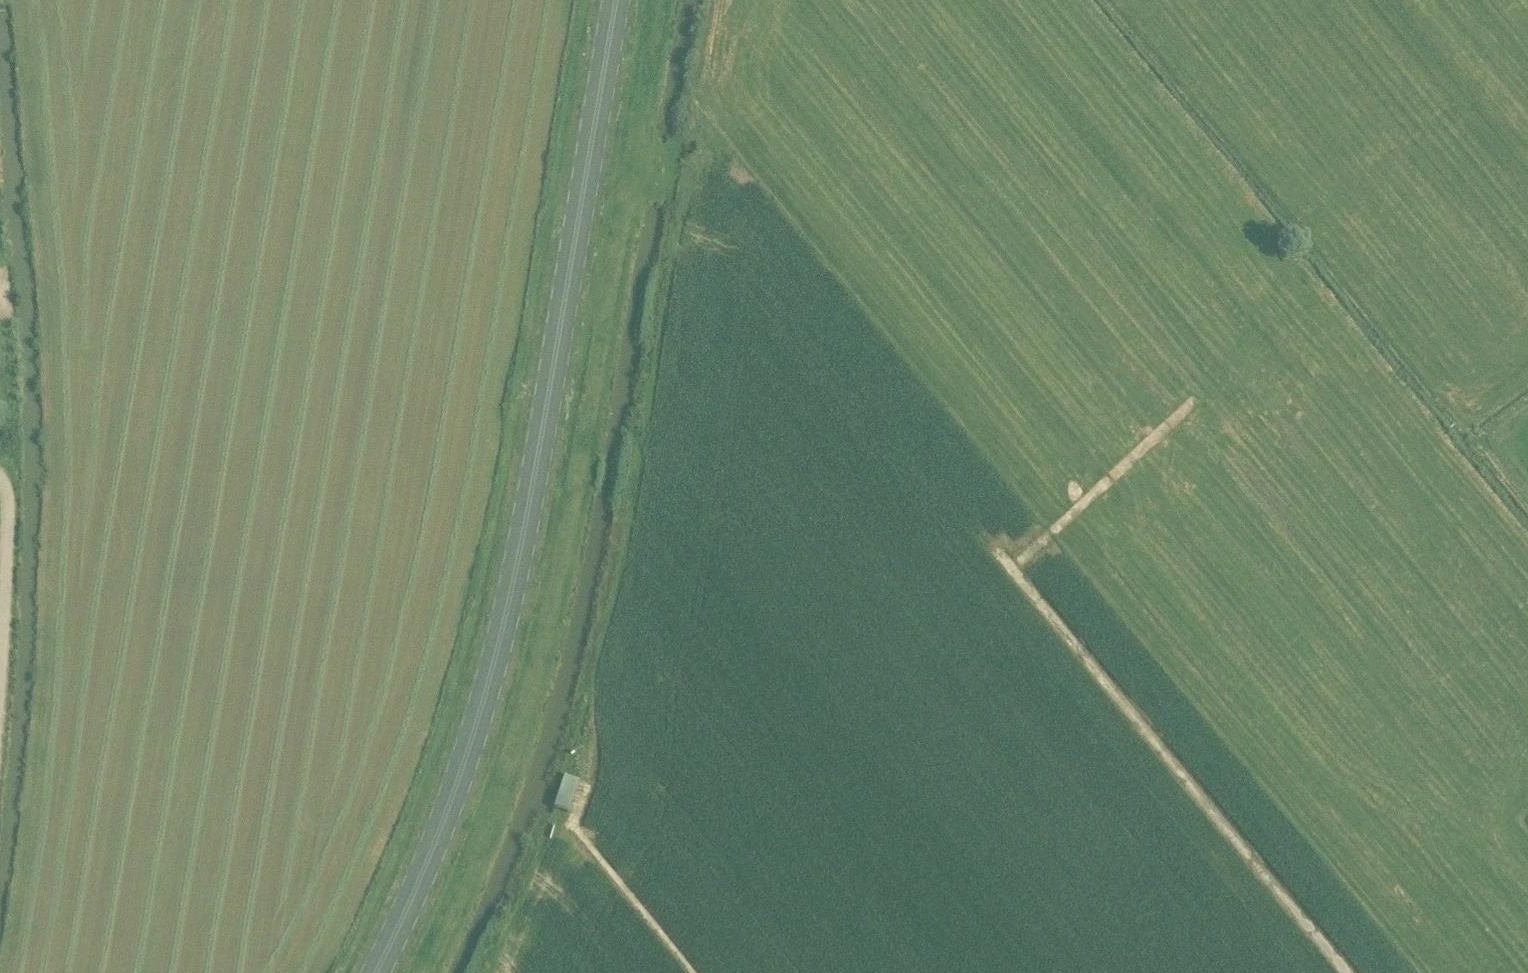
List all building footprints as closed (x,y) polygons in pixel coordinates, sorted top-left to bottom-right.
[(566,774),(556,806),(572,810),(581,779),(566,774)]
